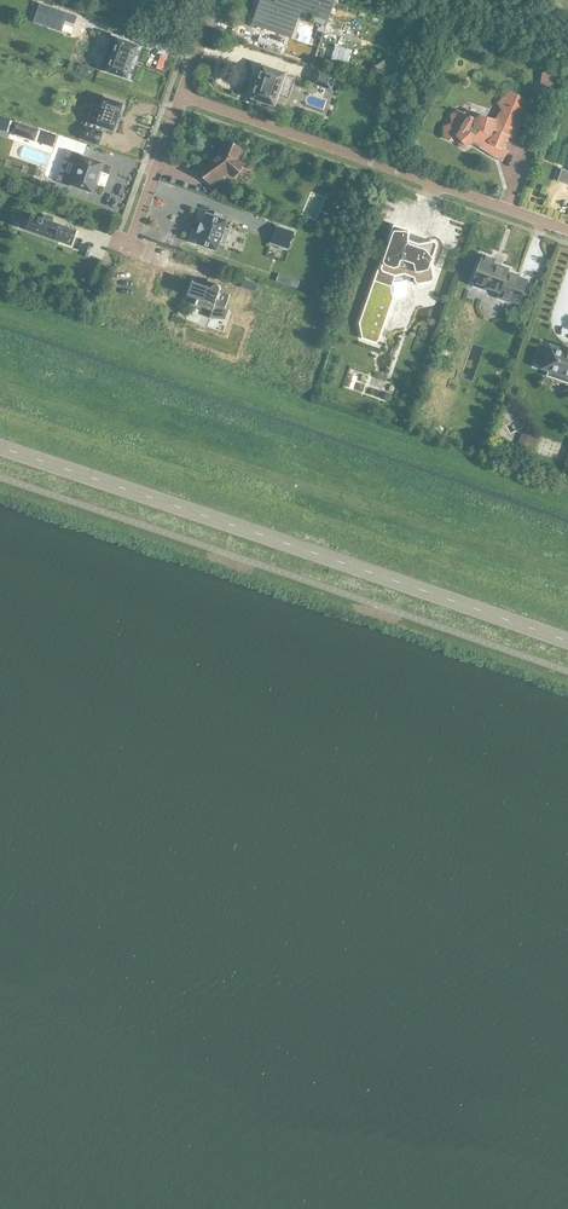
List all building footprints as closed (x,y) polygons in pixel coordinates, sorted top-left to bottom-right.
[(251,26),(252,26),(252,24),(278,33),(292,38),(297,24),(298,25),(299,22),(298,22),(301,13),(317,19),(316,24),(327,27),(336,0),(275,0),(275,2),(273,1),(269,0),(260,0),(251,26)] [(53,14),(50,25),(68,31),(71,20),(54,14),(53,14)] [(128,77),(132,65),(131,65),(134,58),(135,58),(138,47),(139,47),(139,46),(138,45),(119,39),(118,38),(118,40),(114,39),(111,48),(114,49),(108,70),(107,69),(107,71),(108,71),(127,77),(127,78),(128,78),(128,77)] [(379,83),(404,64),(398,56),(373,74),(379,83)] [(296,77),(263,66),(259,77),(258,80),(259,80),(257,83),(256,86),(252,98),(259,100),(258,103),(267,106),(269,103),(275,105),(282,85),(292,89),(296,77)] [(313,83),(331,89),(336,76),(317,69),(313,83)] [(555,75),(544,73),(542,84),(550,88),(551,87),(554,87),(557,77),(555,75)] [(453,123),(445,127),(444,136),(455,141),(456,140),(464,148),(473,143),(479,145),(479,146),(480,146),(481,144),(489,147),(487,150),(486,150),(503,161),(504,159),(503,159),(509,152),(503,147),(508,137),(512,137),(521,112),(524,112),(528,103),(516,95),(513,96),(508,93),(499,103),(503,110),(496,120),(481,116),(477,119),(473,117),(473,116),(471,115),(469,118),(464,116),(464,112),(458,110),(452,115),(453,123)] [(81,138),(81,139),(82,140),(82,139),(98,145),(99,146),(100,144),(99,144),(103,133),(104,133),(104,132),(103,131),(104,127),(113,131),(114,131),(115,130),(124,104),(124,105),(124,103),(123,103),(107,97),(106,97),(105,98),(96,124),(96,125),(97,125),(96,129),(87,126),(86,125),(85,126),(85,127),(81,138)] [(38,130),(14,121),(10,132),(18,134),(18,136),(22,137),(22,136),(34,140),(38,130)] [(218,156),(217,157),(218,157),(213,160),(201,168),(211,183),(228,171),(234,175),(243,164),(238,160),(237,159),(237,158),(240,149),(226,142),(221,152),(221,153),(218,156)] [(69,151),(59,180),(72,185),(73,186),(73,185),(92,192),(93,193),(94,192),(93,192),(97,182),(98,182),(99,180),(97,180),(99,175),(100,176),(101,173),(100,173),(103,163),(104,162),(103,162),(84,156),(83,155),(82,156),(69,151)] [(222,214),(216,212),(214,215),(208,213),(207,213),(207,214),(204,223),(202,222),(198,233),(200,233),(197,243),(197,242),(197,243),(198,244),(217,250),(218,251),(218,250),(220,243),(225,244),(230,230),(225,228),(228,221),(228,220),(227,220),(220,217),(221,215),(222,215),(222,214)] [(54,217),(44,214),(44,215),(46,216),(45,218),(33,214),(32,217),(31,220),(22,216),(17,229),(72,248),(74,244),(73,244),(78,231),(79,230),(50,220),(51,218),(54,218),(54,217)] [(278,226),(277,225),(277,226),(272,242),(271,242),(271,243),(272,243),(288,248),(288,249),(289,249),(289,248),(294,232),(295,231),(294,231),(278,226)] [(406,296),(410,283),(410,282),(411,282),(416,281),(416,282),(417,282),(417,283),(418,283),(419,284),(420,284),(421,284),(432,281),(433,281),(434,280),(434,279),(435,279),(435,278),(435,277),(432,263),(436,252),(438,247),(438,246),(438,245),(438,244),(437,243),(436,242),(435,242),(433,242),(433,241),(425,243),(410,238),(410,231),(410,230),(409,229),(396,225),(395,225),(394,226),(389,241),(389,242),(389,243),(390,243),(392,244),(390,248),(389,247),(388,247),(387,248),(386,249),(370,295),(371,295),(371,298),(370,298),(369,298),(369,299),(360,322),(360,323),(360,324),(363,337),(363,338),(364,338),(364,339),(366,340),(367,339),(375,342),(376,342),(377,342),(378,342),(379,341),(380,340),(380,338),(381,338),(394,299),(405,297),(405,296),(406,296)] [(520,303),(528,280),(517,277),(518,275),(508,272),(509,269),(494,263),(496,259),(483,255),(473,285),(485,289),(486,286),(501,291),(498,298),(509,301),(510,299),(520,303)] [(294,278),(292,286),(298,288),(300,280),(294,278)] [(214,286),(213,288),(207,286),(209,280),(208,280),(206,286),(194,281),(189,295),(198,298),(196,305),(213,310),(210,318),(211,318),(212,316),(224,317),(227,309),(229,310),(229,309),(226,308),(231,294),(220,291),(221,289),(221,288),(221,287),(220,286),(220,285),(219,285),(217,284),(216,284),(216,285),(215,285),(214,285),(214,286)] [(258,284),(244,280),(242,286),(256,291),(258,284)] [(449,366),(455,346),(442,341),(434,361),(449,366)] [(564,348),(564,350),(551,345),(549,348),(541,345),(535,362),(544,365),(543,368),(556,372),(556,370),(567,374),(567,350),(564,348)] [(522,435),(517,447),(519,447),(530,452),(535,440),(522,435)]
